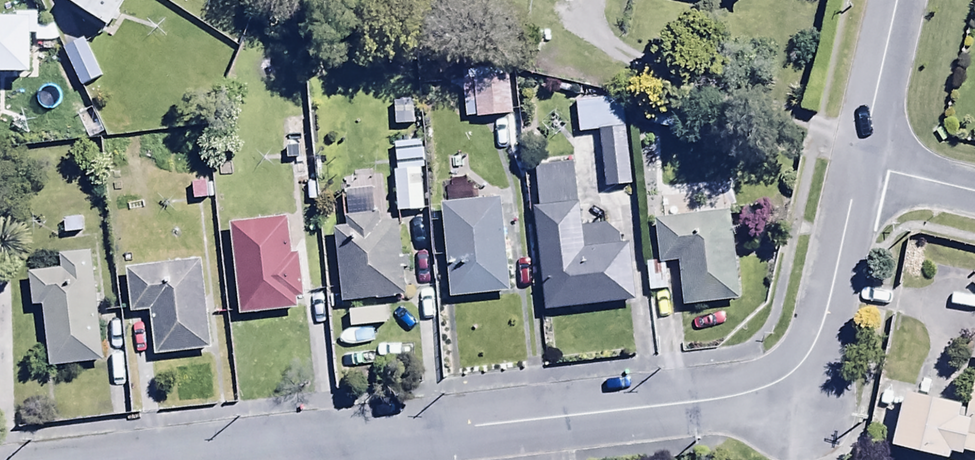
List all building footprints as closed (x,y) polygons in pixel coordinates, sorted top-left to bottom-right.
[(109,22),(122,0),(71,0),(109,22)] [(35,31),(35,11),(0,11),(0,67),(30,67),(30,31),(35,31)] [(101,74),(82,37),(61,48),(80,84),(101,74)] [(460,81),(465,118),(511,113),(507,76),(460,81)] [(621,95),(573,100),(576,132),(595,130),(601,187),(631,184),(621,95)] [(411,97),(391,97),(391,123),(411,123),(411,97)] [(418,137),(392,139),(394,160),(420,158),(418,137)] [(537,203),(534,204),(543,307),(634,299),(628,239),(616,240),(615,223),(581,226),(579,197),(573,198),(570,159),(534,163),(537,203)] [(419,164),(391,166),(394,211),(422,209),(419,164)] [(499,195),(438,201),(447,294),(508,288),(499,195)] [(345,228),(335,228),(339,300),(402,296),(398,222),(380,223),(379,211),(344,213),(345,228)] [(739,299),(732,211),(653,217),(657,260),(675,258),(679,303),(739,299)] [(288,214),(227,221),(235,314),(295,309),(293,294),(300,293),(296,248),(291,248),(288,214)] [(59,268),(29,271),(31,305),(43,304),(47,362),(97,358),(88,249),(58,251),(59,268)] [(198,257),(123,264),(129,311),(146,310),(150,353),(206,348),(198,257)] [(662,261),(645,264),(648,290),(665,288),(662,261)] [(967,401),(902,387),(889,445),(948,458),(950,447),(974,453),(974,365),(967,401)]
